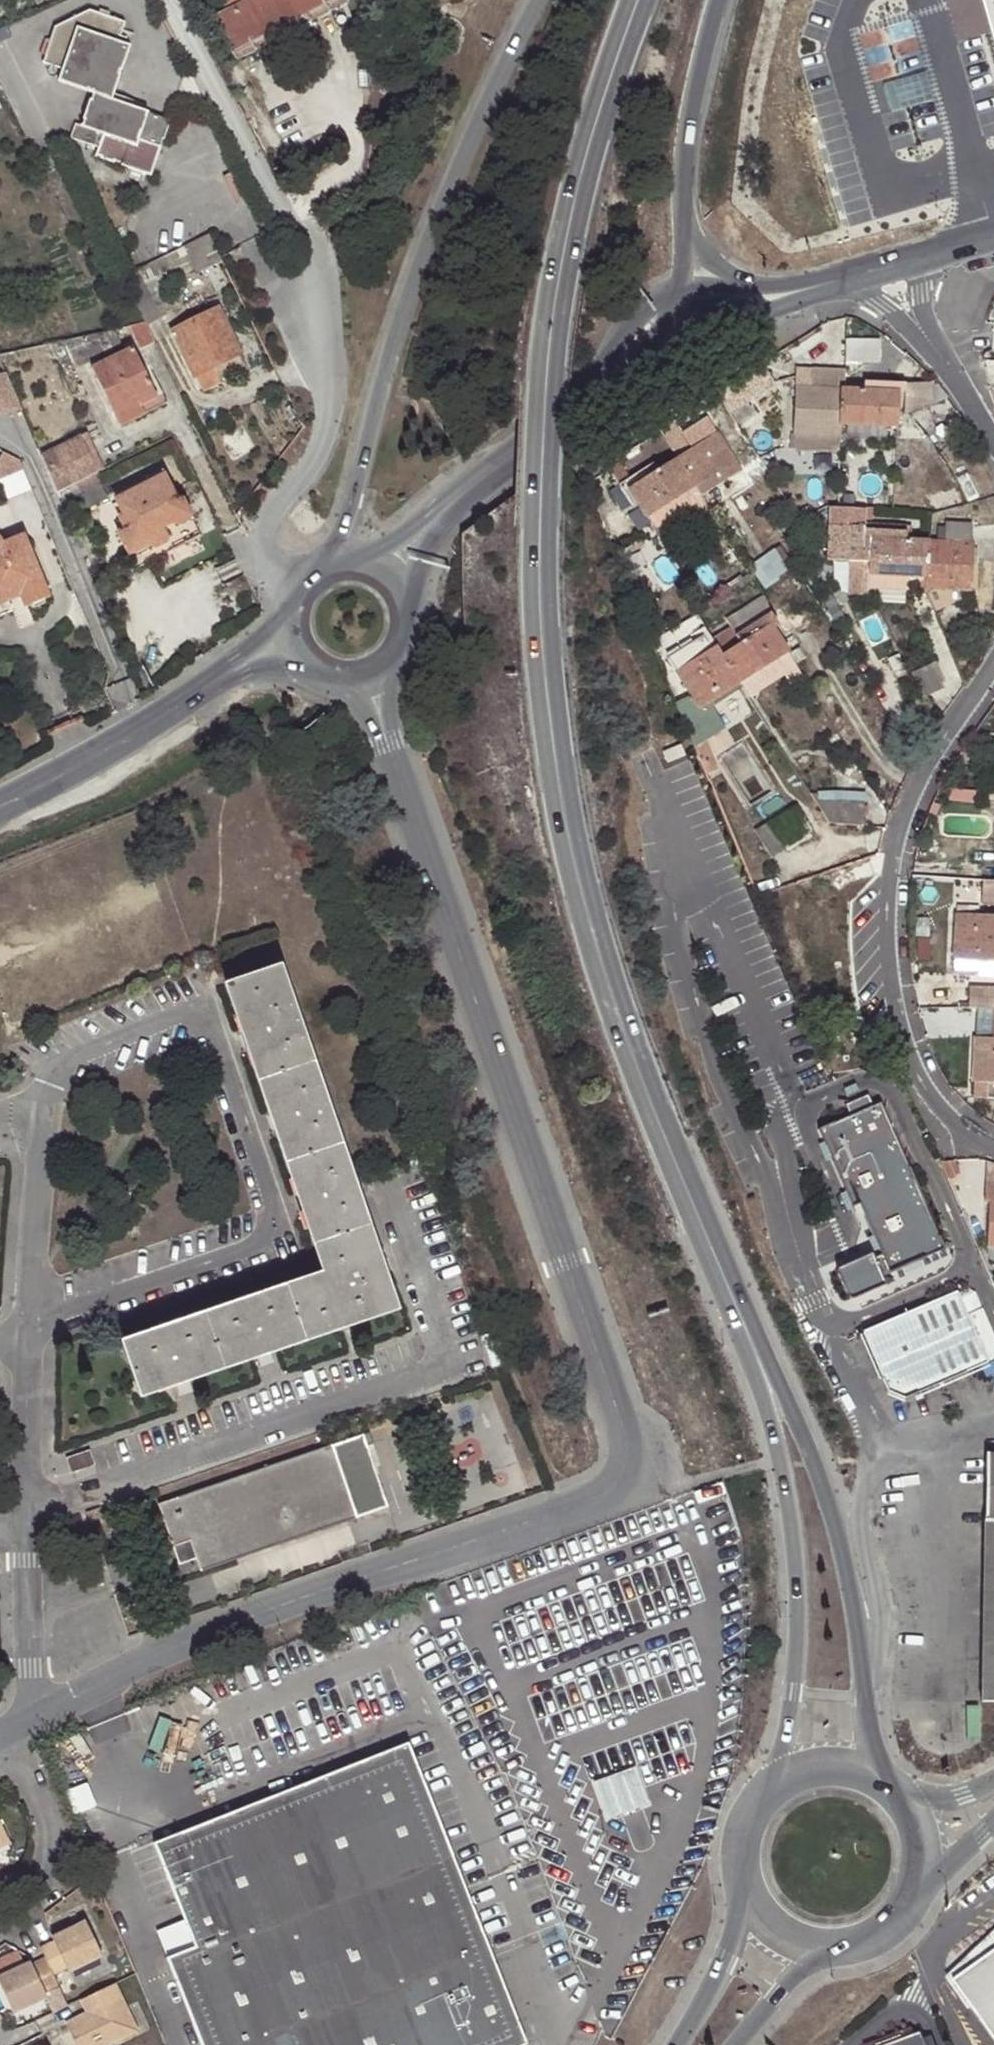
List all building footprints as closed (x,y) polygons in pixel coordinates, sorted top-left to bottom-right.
[(338,0),(256,0),(213,23),(229,56),(338,0)] [(347,0),(338,0),(229,56),(232,63),(349,3),(347,0)] [(993,47),(993,0),(981,0),(993,47)] [(128,24),(92,12),(58,28),(45,64),(65,71),(61,83),(95,94),(84,127),(83,129),(92,132),(88,145),(101,149),(98,158),(154,178),(174,122),(115,102),(133,48),(121,44),(128,24)] [(74,140),(88,145),(92,132),(83,129),(84,127),(79,126),(74,140)] [(156,260),(135,269),(142,284),(163,274),(156,260)] [(239,356),(217,311),(173,332),(193,378),(239,356)] [(153,343),(144,324),(128,328),(139,351),(153,343)] [(115,330),(53,344),(64,369),(73,366),(76,371),(115,353),(113,346),(121,343),(115,330)] [(880,340),(846,340),(845,361),(879,362),(880,340)] [(140,407),(155,399),(131,350),(91,369),(113,415),(137,403),(140,407)] [(761,363),(715,392),(737,425),(757,414),(749,402),(776,385),(761,363)] [(795,386),(845,388),(847,371),(844,371),(810,369),(810,376),(795,375),(795,386)] [(22,411),(6,376),(0,378),(0,415),(22,411)] [(864,389),(845,388),(898,416),(904,417),(905,409),(906,384),(864,381),(864,389)] [(929,384),(906,384),(905,409),(928,411),(929,384)] [(793,414),(792,435),(840,438),(841,426),(845,388),(795,386),(793,414)] [(845,388),(841,426),(898,431),(898,416),(845,388)] [(161,396),(155,399),(140,407),(137,403),(113,415),(118,426),(165,404),(161,396)] [(776,450),(839,453),(840,438),(792,435),(793,414),(778,413),(776,450)] [(691,450),(717,433),(708,417),(689,429),(680,417),(673,422),(691,450)] [(673,422),(659,431),(676,458),(695,488),(701,497),(742,471),(717,433),(691,450),(673,422)] [(98,472),(105,469),(89,438),(44,461),(58,493),(70,487),(78,482),(98,472)] [(15,452),(0,460),(0,477),(12,498),(34,486),(15,452)] [(606,466),(608,470),(619,485),(630,478),(618,458),(606,466)] [(630,478),(619,485),(632,506),(635,504),(645,520),(649,517),(695,488),(676,458),(658,470),(653,463),(630,478)] [(103,484),(98,472),(78,482),(82,492),(83,494),(103,484)] [(177,499),(166,475),(113,499),(122,515),(116,517),(122,532),(118,535),(127,556),(146,547),(156,548),(163,544),(164,539),(161,529),(172,524),(178,526),(186,522),(190,516),(184,501),(177,499)] [(78,482),(70,487),(74,495),(82,492),(78,482)] [(632,506),(619,485),(610,491),(623,511),(632,506)] [(701,497),(695,488),(649,517),(659,534),(706,505),(701,497)] [(838,555),(862,556),(864,530),(865,523),(865,508),(841,506),(838,555)] [(873,509),(865,508),(865,523),(872,523),(873,509)] [(729,510),(723,514),(728,521),(734,518),(729,510)] [(944,542),(971,544),(972,523),(945,522),(944,542)] [(872,523),(865,523),(864,530),(871,530),(870,539),(906,541),(906,525),(872,523)] [(870,556),(868,575),(872,575),(925,578),(927,542),(911,541),(906,541),(870,539),(871,530),(864,530),(862,556),(870,556)] [(12,548),(26,542),(23,534),(8,540),(12,548)] [(50,595),(26,542),(12,548),(8,540),(3,542),(1,538),(0,538),(0,604),(20,596),(25,606),(50,595)] [(944,542),(927,542),(925,578),(924,589),(972,592),(976,544),(971,544),(944,542)] [(749,566),(765,589),(789,572),(774,549),(749,566)] [(907,592),(908,577),(872,575),(871,590),(907,592)] [(25,606),(20,596),(0,604),(0,617),(25,606)] [(734,635),(770,613),(764,599),(726,619),(731,627),(712,640),(717,646),(722,654),(740,644),(734,635)] [(775,621),(785,636),(804,624),(789,600),(770,613),(775,621)] [(782,643),(788,639),(785,636),(775,621),(770,613),(734,635),(740,644),(788,654),(782,643)] [(683,647),(692,661),(711,649),(703,635),(683,647)] [(788,654),(740,644),(722,654),(740,684),(788,654)] [(740,684),(722,654),(717,646),(711,649),(692,661),(674,671),(691,696),(699,710),(709,704),(740,684)] [(930,664),(913,673),(924,698),(942,690),(930,664)] [(696,753),(706,775),(718,770),(706,740),(725,729),(709,704),(699,710),(691,696),(675,703),(696,753)] [(828,824),(863,827),(864,804),(839,803),(838,795),(809,794),(828,824)] [(796,806),(768,824),(783,849),(812,831),(796,806)] [(783,849),(768,824),(755,831),(771,856),(783,849)] [(955,912),(954,959),(993,962),(993,916),(955,912)] [(993,975),(993,962),(954,959),(952,974),(993,975)] [(280,968),(226,986),(244,1038),(260,1086),(315,1069),(280,968)] [(967,1008),(993,1009),(993,996),(993,992),(969,991),(967,1008)] [(974,1037),(972,1082),(993,1083),(993,1038),(974,1037)] [(315,1069),(260,1086),(276,1131),(289,1171),(343,1151),(315,1069)] [(873,1254),(836,1270),(850,1302),(887,1286),(882,1277),(946,1249),(881,1102),(874,1105),(869,1094),(844,1105),(849,1117),(819,1130),(853,1207),(862,1203),(885,1256),(875,1260),(873,1254)] [(371,1235),(343,1151),(289,1171),(304,1213),(317,1253),(371,1235)] [(954,1159),(941,1161),(939,1161),(942,1167),(946,1178),(960,1172),(954,1159)] [(984,1184),(983,1202),(988,1202),(986,1247),(993,1247),(993,1184),(984,1184)] [(382,1268),(371,1235),(317,1253),(324,1273),(285,1286),(304,1340),(396,1309),(382,1268)] [(862,1331),(888,1389),(906,1399),(993,1359),(993,1337),(972,1284),(862,1331)] [(304,1340),(285,1286),(202,1314),(222,1369),(265,1354),(304,1340)] [(222,1369),(202,1314),(122,1341),(141,1396),(179,1383),(222,1369)] [(200,1571),(388,1507),(363,1433),(330,1444),(330,1447),(158,1504),(172,1547),(190,1541),(196,1558),(200,1571)] [(70,1473),(94,1465),(89,1451),(65,1459),(70,1473)] [(986,1453),(980,1703),(993,1704),(993,1453),(986,1453)] [(190,1541),(172,1547),(178,1564),(196,1558),(190,1541)] [(527,2043),(409,1741),(154,1841),(178,1905),(194,1945),(166,1957),(183,1998),(213,1986),(222,2011),(192,2023),(202,2044),(521,2044),(527,2043)] [(610,1818),(653,1803),(639,1764),(596,1779),(610,1818)] [(8,1838),(0,1823),(0,1842),(8,1838)] [(51,1942),(38,1947),(43,1958),(51,1974),(64,1967),(66,1970),(99,1954),(82,1920),(49,1937),(51,1942)] [(955,1979),(993,2034),(993,1952),(955,1979)] [(56,1985),(51,1974),(43,1958),(32,1964),(30,1961),(0,1975),(0,1984),(14,2010),(47,1994),(45,1991),(56,1985)] [(114,1982),(81,1998),(87,2011),(67,2021),(79,2044),(102,2044),(137,2028),(114,1982)] [(192,2023),(222,2011),(213,1986),(183,1998),(192,2023)]
